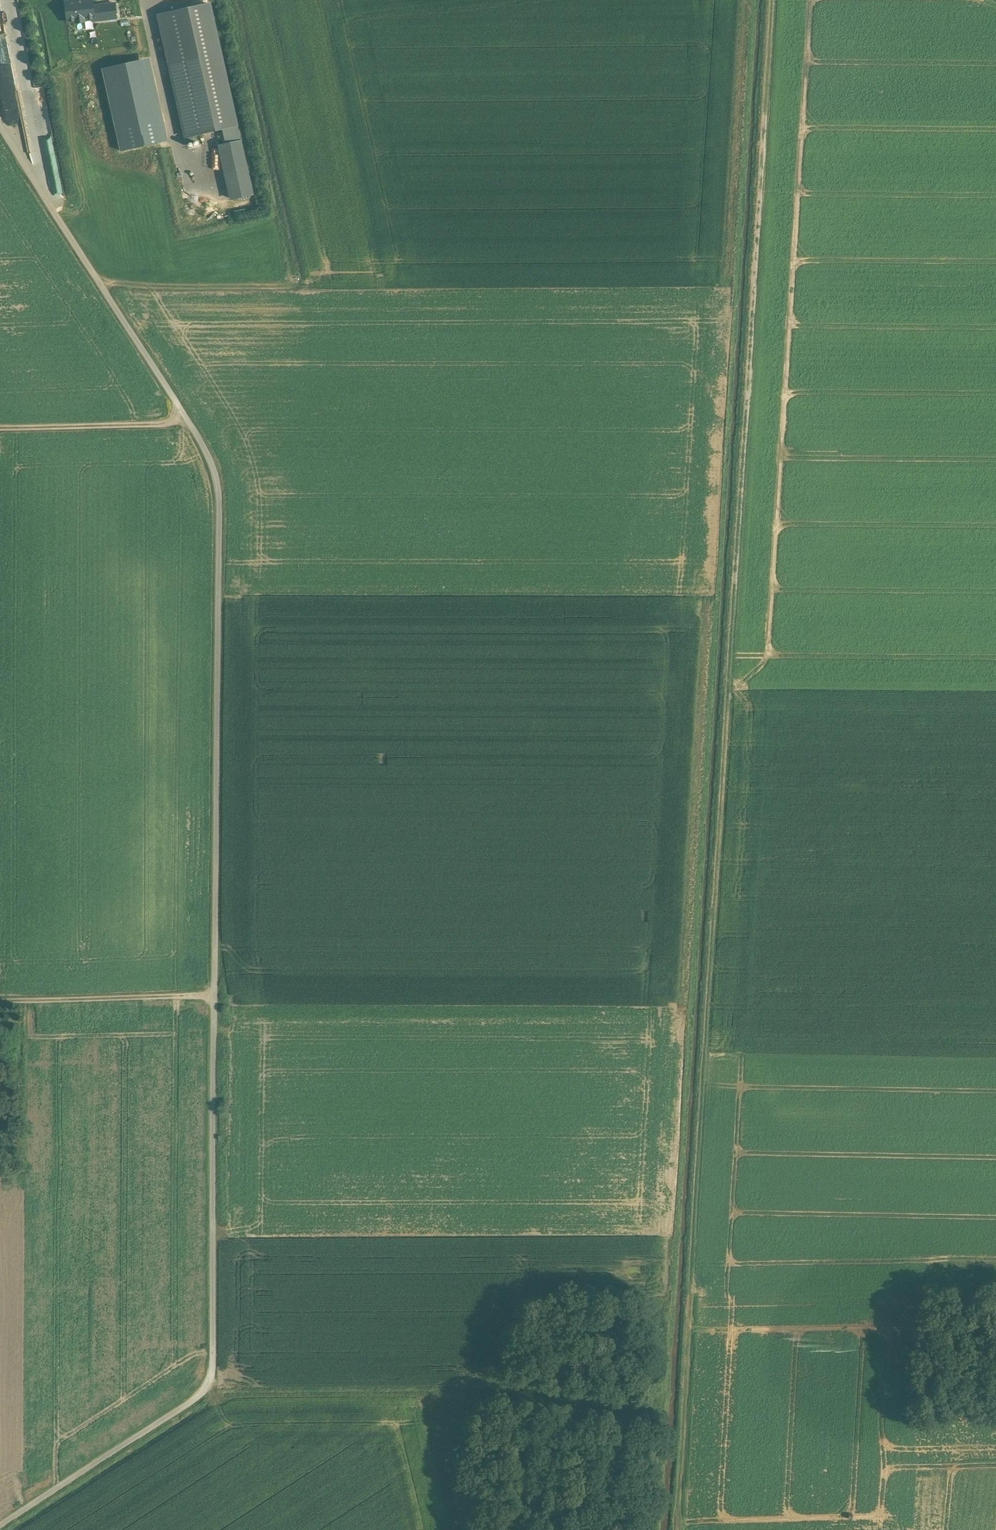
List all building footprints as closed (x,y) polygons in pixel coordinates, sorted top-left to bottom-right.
[(102,0),(62,0),(63,22),(116,20),(115,1),(102,2),(102,0)] [(210,6),(157,15),(184,144),(215,137),(230,214),(257,206),(210,6)] [(156,267),(148,267),(148,277),(156,277),(156,267)]
